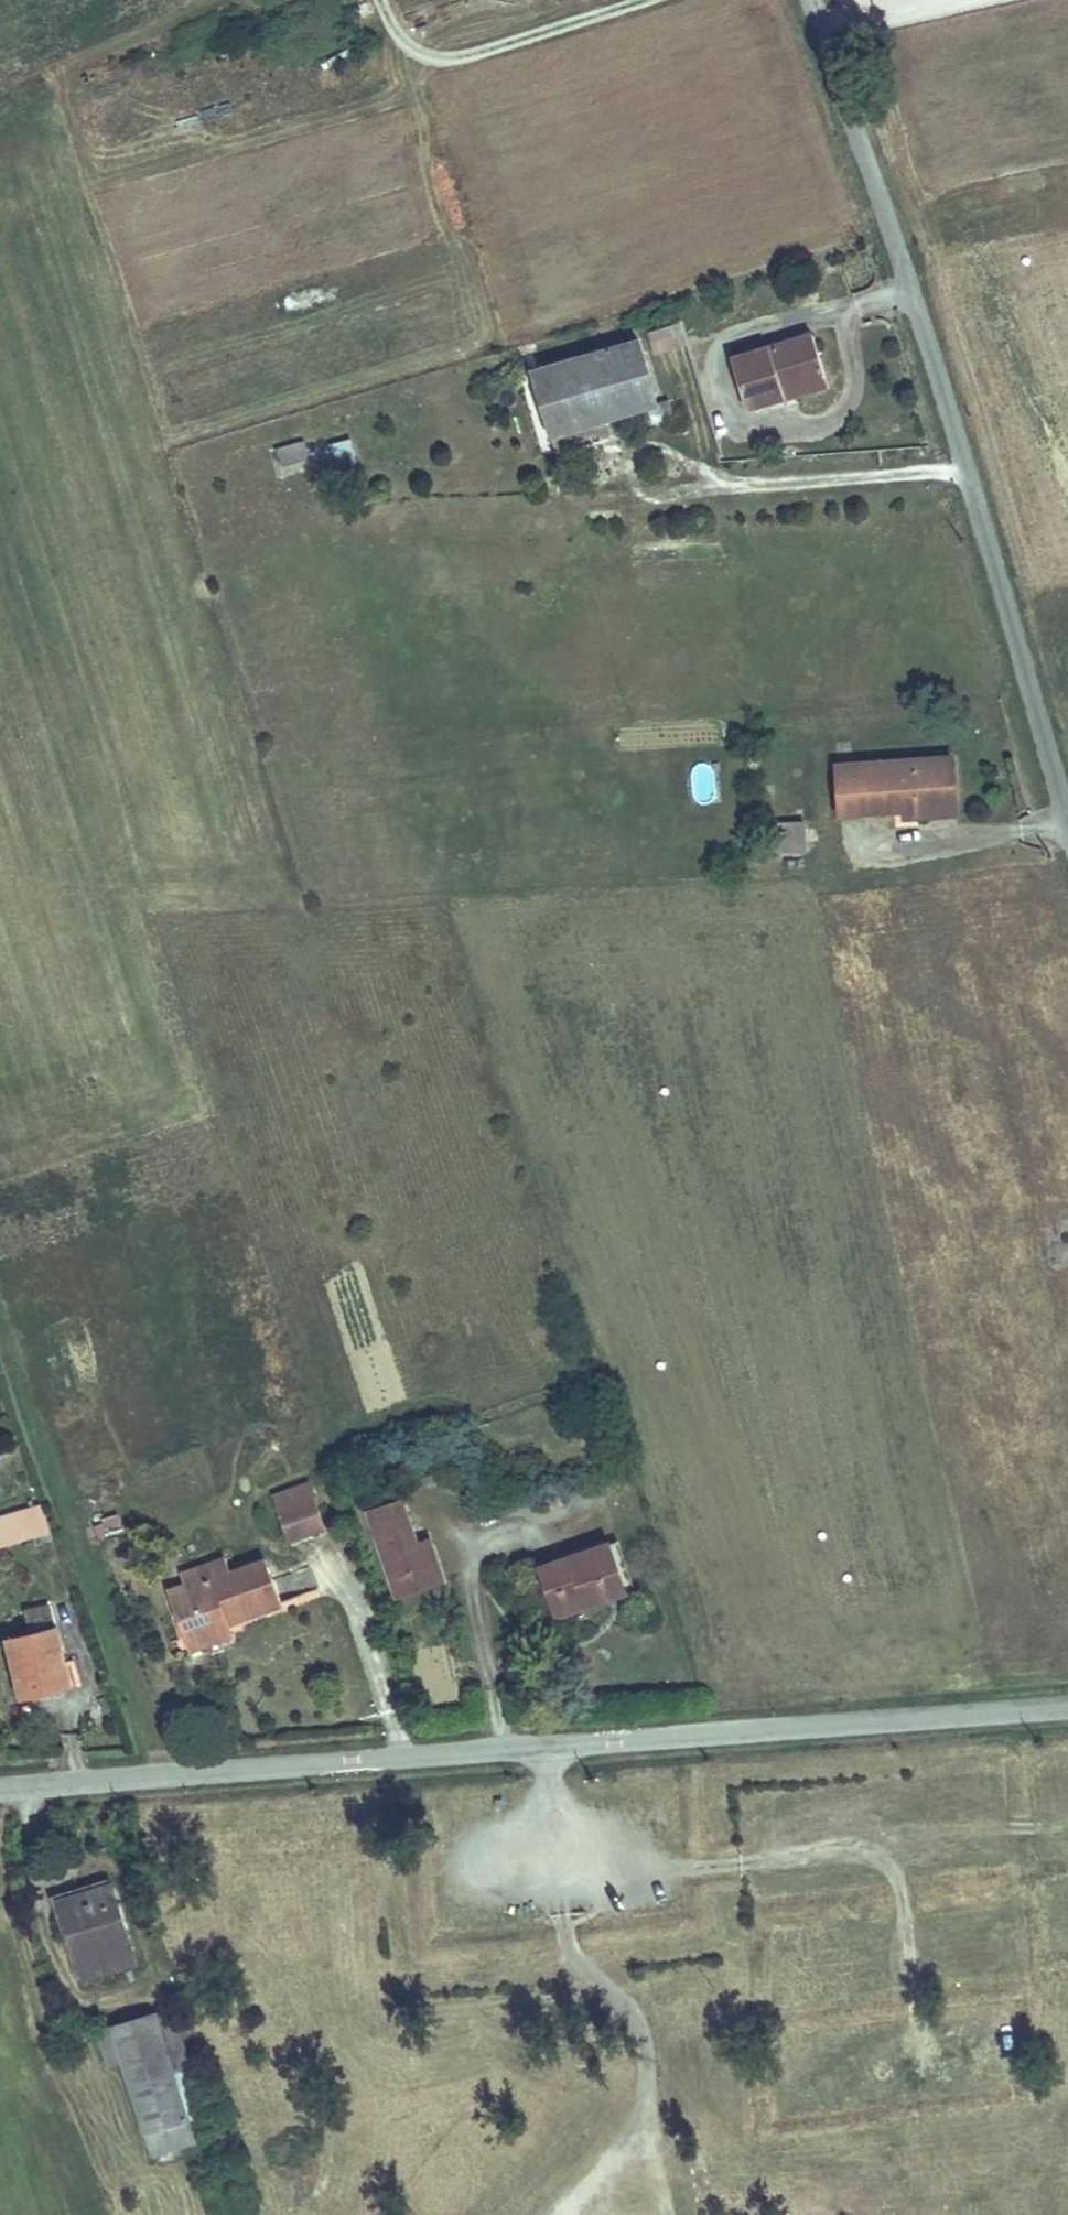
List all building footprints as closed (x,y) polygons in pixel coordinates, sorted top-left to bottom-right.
[(833,383),(820,336),(733,361),(749,417),(796,404),(794,394),(833,383)] [(645,340),(534,374),(554,439),(662,407),(666,422),(680,417),(675,399),(664,402),(645,340)] [(329,467),(356,462),(351,437),(324,442),(329,467)] [(279,466),(308,463),(306,441),(277,444),(279,466)] [(955,759),(839,768),(842,817),(904,813),(903,799),(917,798),(918,812),(937,810),(937,805),(958,803),(955,759)] [(903,799),(904,813),(905,824),(960,820),(958,803),(937,805),(937,810),(918,812),(917,798),(903,799)] [(777,821),(778,853),(806,851),(804,819),(777,821)] [(285,1490),(290,1504),(324,1491),(319,1477),(285,1490)] [(290,1504),(302,1536),(336,1523),(324,1491),(290,1504)] [(0,1513),(0,1546),(54,1530),(46,1499),(0,1513)] [(400,1504),(370,1514),(399,1598),(445,1582),(430,1540),(414,1545),(400,1504)] [(615,1550),(545,1572),(560,1619),(629,1597),(615,1550)] [(179,1591),(194,1636),(240,1620),(295,1602),(279,1556),(276,1557),(240,1569),(236,1558),(218,1564),(222,1576),(196,1585),(179,1591)] [(192,1573),(196,1585),(222,1576),(218,1564),(192,1573)] [(194,1636),(199,1650),(245,1635),(240,1620),(194,1636)] [(57,1631),(8,1641),(20,1697),(68,1687),(57,1631)] [(138,1970),(111,1893),(63,1910),(90,1987),(138,1970)] [(173,2017),(113,2038),(149,2142),(191,2127),(173,2075),(191,2069),(173,2017)] [(157,2166),(199,2152),(191,2127),(149,2142),(157,2166)]
